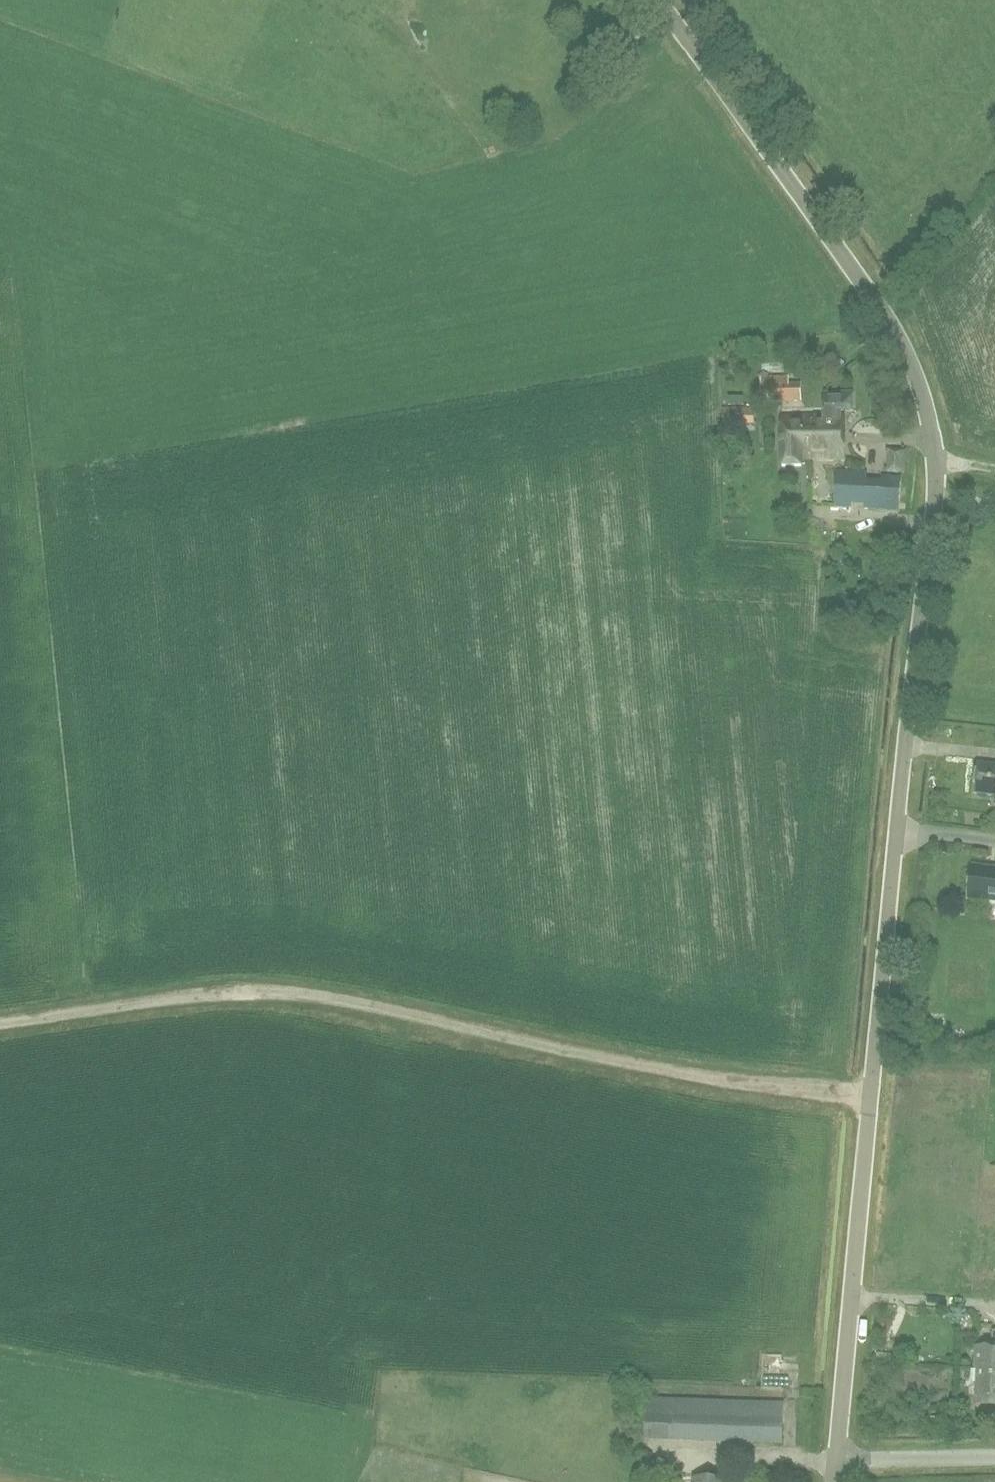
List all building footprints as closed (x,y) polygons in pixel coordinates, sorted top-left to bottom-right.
[(800,401),(800,384),(785,385),(784,377),(761,378),(761,403),(775,403),(775,402),(800,401)] [(808,441),(808,459),(844,459),(844,417),(839,417),(839,410),(852,410),(852,394),(824,394),(824,417),(812,417),(812,441),(808,441)] [(781,466),(801,466),(801,459),(808,459),(808,441),(812,441),(812,417),(781,417),(781,466)] [(866,472),(837,471),(834,507),(898,511),(900,478),(881,477),(881,482),(866,481),(866,472)] [(977,764),(974,794),(994,796),(994,766),(977,764)] [(972,868),(969,898),(994,901),(994,871),(972,868)] [(992,1331),(992,1346),(976,1345),(974,1367),(978,1367),(994,1368),(994,1331),(992,1331)] [(789,1367),(787,1356),(769,1359),(771,1370),(789,1367)] [(978,1367),(976,1404),(994,1405),(994,1368),(978,1367)] [(652,1436),(673,1438),(674,1400),(645,1399),(645,1414),(645,1435),(653,1435),(652,1436)] [(674,1400),(673,1438),(782,1442),(783,1404),(674,1400)]
